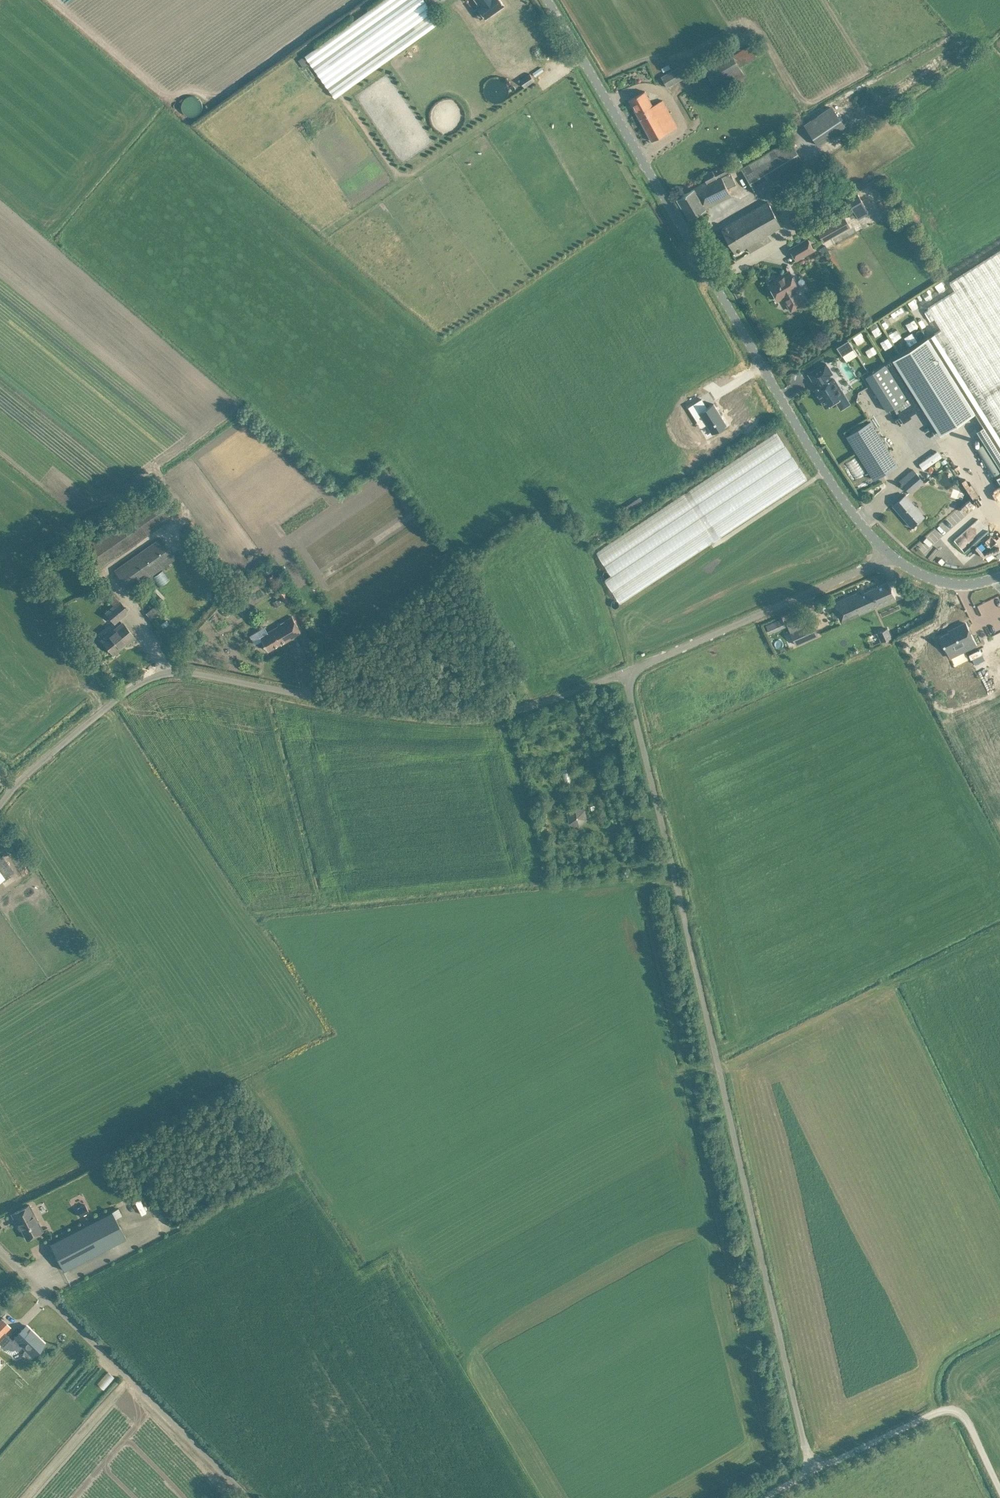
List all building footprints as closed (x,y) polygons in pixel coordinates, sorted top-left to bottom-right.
[(298,60),(304,68),(311,63),(312,65),(336,98),(344,92),(344,91),(388,60),(441,21),(438,16),(426,0),(382,0),(306,54),(305,55),(298,60)] [(480,4),(478,5),(479,7),(474,10),(480,19),(485,16),(487,17),(504,5),(500,0),(477,0),(480,4)] [(501,26),(505,23),(497,14),(493,17),(501,26)] [(733,54),(732,53),(705,70),(718,92),(745,76),(740,66),(756,56),(749,45),(733,54)] [(679,67),(670,71),(661,76),(667,87),(685,77),(679,67)] [(530,73),(520,80),(525,87),(535,80),(530,73)] [(866,94),(870,100),(878,94),(874,89),(866,94)] [(653,106),(645,91),(630,100),(652,140),(677,126),(663,100),(660,101),(653,106)] [(804,124),(818,145),(847,126),(832,105),(804,124)] [(790,139),(745,166),(741,169),(754,190),(802,160),(790,139)] [(704,185),(703,183),(677,198),(689,218),(707,208),(731,195),(728,187),(736,183),(731,172),(743,165),(739,158),(727,165),(726,163),(703,175),(708,183),(704,185)] [(812,184),(809,191),(818,195),(821,187),(812,184)] [(856,220),(859,218),(869,213),(857,192),(846,198),(852,208),(845,212),(847,216),(852,213),(856,220)] [(782,226),(769,202),(722,228),(736,253),(747,246),(751,252),(771,240),(768,234),(782,226)] [(817,231),(823,242),(850,226),(845,216),(817,231)] [(815,249),(809,238),(790,249),(796,259),(815,249)] [(928,307),(941,328),(928,337),(975,412),(984,426),(977,430),(999,467),(999,250),(950,281),(955,290),(928,307)] [(874,260),(870,261),(874,274),(878,272),(874,260)] [(769,282),(770,283),(769,284),(778,299),(783,296),(791,310),(803,303),(795,289),(799,287),(789,270),(782,275),(782,276),(776,280),(775,279),(773,277),(769,280),(769,282)] [(933,297),(940,294),(937,286),(930,289),(933,297)] [(905,306),(894,312),(897,316),(908,310),(905,306)] [(918,328),(927,323),(923,315),(914,321),(918,328)] [(884,319),(877,323),(882,333),(889,330),(884,319)] [(865,342),(872,338),(866,328),(859,333),(865,342)] [(921,330),(913,334),(917,342),(925,338),(921,330)] [(896,334),(889,338),(893,345),(900,342),(896,334)] [(975,412),(928,337),(893,359),(940,434),(975,412)] [(849,340),(837,347),(842,355),(853,348),(849,340)] [(874,345),(876,352),(885,349),(883,342),(874,345)] [(815,390),(817,393),(820,398),(826,407),(836,400),(837,402),(840,407),(843,407),(848,404),(849,402),(847,400),(848,399),(844,394),(843,395),(839,387),(834,378),(832,379),(829,375),(832,373),(826,362),(809,373),(815,383),(816,383),(819,387),(815,390)] [(206,382),(210,375),(194,364),(189,371),(206,382)] [(886,364),(866,377),(887,412),(907,399),(886,364)] [(194,403),(191,406),(198,413),(201,410),(194,403)] [(691,420),(696,417),(703,428),(709,437),(723,428),(710,407),(703,411),(698,403),(685,411),(689,417),(691,420)] [(870,421),(855,431),(847,436),(874,479),(898,464),(870,421)] [(788,434),(602,543),(618,570),(614,576),(626,597),(682,564),(687,557),(680,554),(675,557),(687,537),(684,531),(689,524),(685,522),(682,516),(690,511),(696,502),(711,493),(717,503),(729,496),(735,505),(739,503),(746,507),(749,503),(750,505),(759,510),(814,478),(788,434)] [(932,468),(950,453),(945,446),(927,461),(932,468)] [(913,468),(901,479),(899,481),(910,492),(923,480),(913,468)] [(960,485),(958,492),(964,494),(966,487),(960,485)] [(893,505),(904,517),(905,516),(913,525),(912,526),(924,516),(906,494),(893,505)] [(627,516),(646,503),(641,496),(622,508),(627,516)] [(129,590),(175,558),(160,537),(114,569),(129,590)] [(273,574),(268,578),(273,585),(278,581),(273,574)] [(859,592),(832,604),(836,613),(837,615),(840,614),(841,613),(843,616),(858,609),(860,612),(878,604),(878,606),(887,602),(896,598),(889,581),(860,594),(859,592)] [(101,588),(112,604),(118,599),(106,584),(101,588)] [(285,589),(280,593),(285,602),(291,599),(285,589)] [(279,598),(273,602),(277,608),(282,604),(279,598)] [(105,612),(114,621),(128,610),(119,600),(105,612)] [(145,612),(151,619),(161,611),(155,604),(145,612)] [(926,606),(913,611),(917,621),(930,616),(926,606)] [(903,615),(908,627),(917,624),(912,611),(903,615)] [(265,627),(250,635),(255,644),(262,640),(268,650),(281,642),(281,643),(292,638),(302,633),(297,624),(292,616),(278,624),(278,626),(268,632),(265,627)] [(799,621),(787,623),(795,642),(818,634),(813,621),(802,627),(799,621)] [(113,653),(120,647),(119,646),(124,642),(125,643),(134,636),(122,622),(102,639),(113,653)] [(766,624),(769,633),(775,630),(772,622),(766,624)] [(954,630),(941,637),(950,657),(964,650),(963,648),(967,646),(968,648),(976,644),(966,623),(954,629),(954,630)] [(888,627),(877,632),(881,641),(891,636),(888,627)] [(587,819),(585,809),(575,805),(567,813),(569,823),(580,826),(587,819)] [(13,871),(1,855),(0,856),(0,881),(13,871)] [(29,1204),(12,1213),(16,1222),(18,1222),(27,1238),(43,1230),(29,1204)] [(89,1211),(85,1204),(76,1209),(80,1216),(89,1211)] [(118,1207),(58,1239),(49,1243),(63,1270),(126,1237),(116,1218),(122,1214),(118,1207)] [(163,1225),(174,1221),(171,1212),(164,1214),(163,1210),(158,1212),(163,1225)] [(0,1319),(0,1345),(4,1349),(10,1342),(18,1350),(22,1346),(25,1349),(24,1350),(24,1351),(24,1353),(24,1354),(25,1355),(26,1356),(27,1357),(28,1357),(30,1357),(31,1356),(32,1356),(44,1343),(44,1342),(42,1344),(33,1335),(35,1334),(26,1325),(13,1340),(5,1332),(10,1326),(1,1318),(0,1319)] [(99,1355),(73,1386),(97,1405),(123,1374),(99,1355)]
